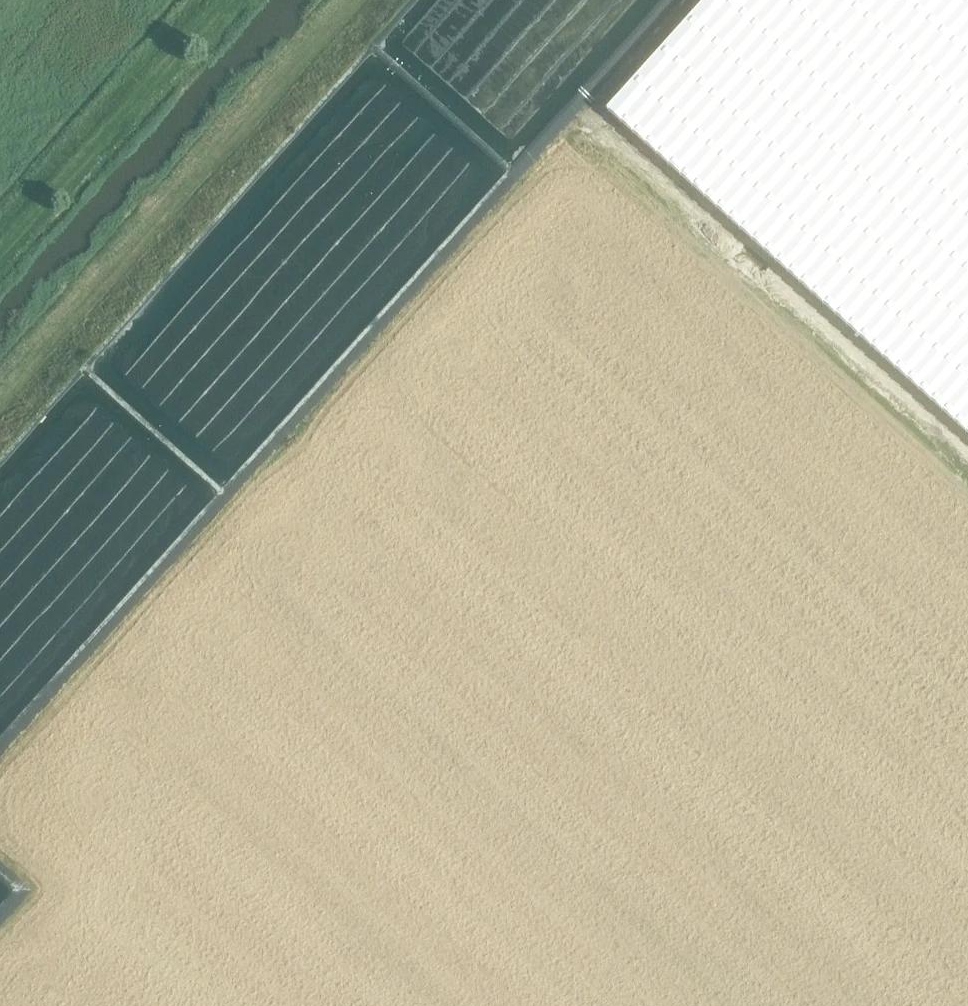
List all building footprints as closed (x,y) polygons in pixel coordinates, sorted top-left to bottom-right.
[(608,102),(967,430),(967,0),(700,0),(608,102)]
